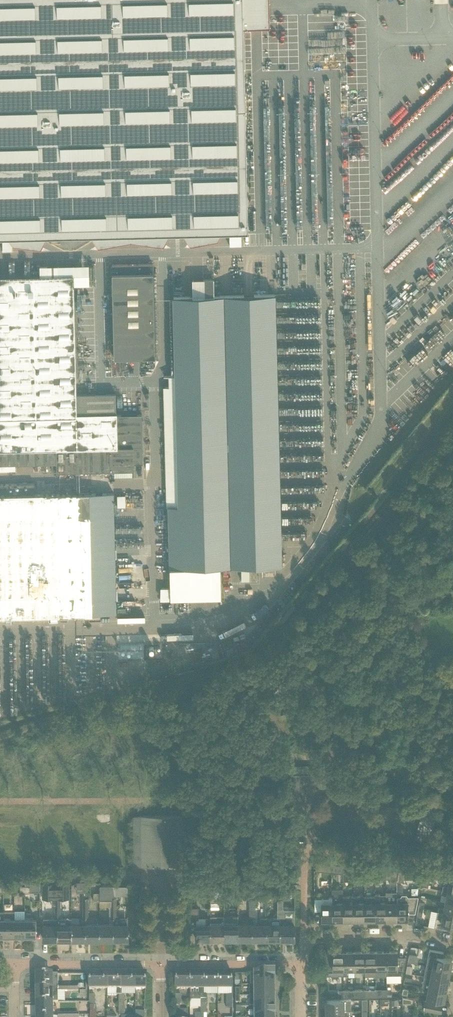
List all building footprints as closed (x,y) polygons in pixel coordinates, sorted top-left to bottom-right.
[(7,237),(13,245),(41,249),(48,236),(90,235),(98,247),(130,241),(163,246),(170,233),(182,233),(190,245),(218,240),(222,232),(248,231),(243,27),(270,26),(269,0),(0,0),(0,237),(7,237)] [(262,221),(274,220),(273,208),(261,209),(262,221)] [(2,237),(2,251),(12,251),(12,245),(7,237),(2,237)] [(112,265),(114,358),(155,357),(153,264),(112,265)] [(15,467),(15,463),(52,462),(52,471),(114,470),(132,470),(134,470),(134,463),(143,463),(142,414),(117,415),(116,393),(95,394),(76,394),(73,285),(73,274),(40,275),(0,276),(0,468),(15,467)] [(192,296),(174,296),(178,506),(169,507),(170,568),(210,567),(211,593),(221,592),(220,567),(281,565),(275,294),(214,296),(214,278),(192,279),(192,296)] [(92,614),(116,613),(114,493),(89,493),(35,494),(34,483),(0,484),(0,617),(92,614)] [(125,495),(117,496),(117,507),(125,507),(125,495)] [(395,820),(394,820),(392,829),(410,833),(416,834),(415,838),(430,841),(438,801),(423,798),(423,799),(397,793),(393,808),(402,810),(400,816),(394,815),(394,817),(396,817),(395,820)] [(167,865),(181,865),(181,815),(140,816),(140,817),(134,817),(134,865),(140,864),(140,865),(154,865),(157,876),(164,876),(167,865)] [(332,872),(332,864),(317,862),(316,863),(316,870),(332,872)] [(343,865),(332,864),(332,872),(343,873),(343,865)] [(353,873),(353,866),(343,865),(343,873),(353,873)] [(364,867),(353,866),(353,873),(353,875),(364,875),(364,867)] [(372,879),(372,868),(364,867),(364,875),(364,879),(372,879)] [(386,879),(386,870),(375,868),(375,879),(386,879)] [(397,882),(396,871),(386,870),(386,879),(390,879),(390,885),(397,885),(397,882)] [(425,886),(428,887),(430,874),(423,873),(420,885),(425,886)] [(442,890),(452,892),(452,877),(451,876),(450,880),(449,887),(443,886),(442,887),(442,890)] [(79,882),(77,891),(85,893),(87,883),(79,882)] [(40,883),(32,883),(25,883),(25,886),(25,892),(30,892),(40,891),(40,883)] [(57,898),(57,883),(43,883),(43,898),(55,898),(55,907),(57,907),(57,910),(60,910),(60,898),(57,898)] [(68,883),(57,883),(57,898),(60,898),(68,898),(68,883)] [(224,884),(224,888),(224,894),(238,894),(238,884),(224,884)] [(280,886),(280,893),(294,893),(294,884),(280,884),(280,886)] [(113,886),(99,885),(99,900),(111,900),(114,900),(114,898),(114,891),(113,886)] [(210,885),(197,885),(190,885),(190,895),(197,895),(197,890),(206,890),(206,894),(210,894),(210,890),(210,885)] [(128,886),(113,886),(113,887),(114,891),(114,895),(128,896),(128,886)] [(210,890),(210,894),(210,902),(216,902),(219,902),(219,899),(218,890),(210,890)] [(442,890),(441,893),(447,896),(446,902),(452,903),(452,892),(442,890)] [(400,897),(397,897),(397,919),(408,919),(408,912),(415,912),(418,897),(408,896),(406,894),(402,894),(400,897)] [(358,897),(353,897),(354,919),(364,919),(364,897),(363,895),(358,895),(358,897)] [(375,919),(375,895),(375,897),(364,897),(364,919),(375,919)] [(386,919),(386,895),(375,895),(375,919),(386,919)] [(397,919),(397,897),(397,895),(386,895),(386,919),(397,919)] [(354,919),(353,897),(353,896),(343,896),(343,903),(343,919),(354,919)] [(329,897),(328,898),(315,899),(314,901),(315,910),(321,910),(321,920),(332,919),(332,897),(329,897)] [(343,919),(343,903),(336,903),(335,897),(332,897),(332,919),(343,919)] [(446,902),(444,908),(438,908),(438,911),(452,914),(452,903),(446,902)] [(280,907),(277,907),(277,918),(280,918),(280,924),(280,939),(285,939),(286,939),(286,941),(294,941),(294,939),(294,924),(294,910),(294,911),(294,917),(284,917),(284,911),(284,908),(283,908),(280,908),(280,907)] [(190,919),(198,919),(198,908),(190,908),(190,919)] [(14,919),(14,911),(3,911),(3,919),(3,936),(14,936),(14,919)] [(437,914),(435,927),(451,930),(452,925),(452,926),(452,914),(438,911),(437,914)] [(224,939),(224,918),(215,918),(215,916),(210,916),(210,918),(210,939),(224,939)] [(266,939),(266,917),(260,917),(260,924),(252,924),(252,939),(266,939)] [(272,917),(266,917),(266,939),(280,939),(280,924),(272,924),(272,917)] [(65,918),(60,919),(57,919),(57,940),(62,940),(64,942),(71,942),(71,940),(71,924),(71,919),(70,919),(67,921),(65,918)] [(80,924),(71,924),(71,940),(85,940),(85,924),(85,918),(83,918),(80,918),(80,924)] [(119,918),(116,918),(116,919),(113,919),(113,939),(128,939),(128,924),(119,924),(119,918)] [(206,918),(206,924),(196,924),(196,939),(210,939),(210,918),(206,918)] [(238,918),(224,918),(224,939),(238,939),(238,924),(238,918)] [(25,919),(14,919),(14,936),(25,936),(25,919)] [(25,919),(25,936),(36,936),(36,919),(25,919)] [(55,919),(43,919),(43,940),(48,940),(50,942),(57,942),(57,940),(57,919),(55,919)] [(111,919),(111,924),(99,924),(99,940),(113,939),(113,919),(111,919)] [(99,924),(95,924),(85,924),(85,940),(99,940),(99,924)] [(252,924),(238,924),(238,939),(252,939),(252,924)] [(451,959),(442,957),(443,952),(429,950),(427,961),(428,961),(427,966),(449,970),(451,959)] [(332,958),(326,958),(326,975),(331,975),(332,978),(337,978),(339,975),(340,975),(343,975),(343,952),(332,952),(332,958)] [(354,952),(343,952),(343,975),(348,975),(348,969),(354,969),(354,952)] [(365,975),(365,952),(354,952),(354,969),(361,968),(362,975),(365,975)] [(376,952),(365,952),(365,975),(368,975),(369,968),(376,968),(376,952)] [(387,974),(386,952),(376,952),(376,968),(382,968),(383,975),(387,974)] [(397,952),(386,952),(387,974),(390,974),(390,976),(397,976),(397,975),(403,975),(406,958),(397,958),(397,952)] [(417,963),(419,957),(409,955),(408,961),(417,963)] [(426,965),(424,976),(447,980),(449,970),(427,966),(426,965)] [(57,974),(36,974),(36,979),(36,980),(37,980),(37,988),(58,988),(58,985),(57,974)] [(103,983),(103,974),(89,974),(89,989),(108,989),(108,983),(103,983)] [(117,983),(117,974),(103,974),(103,983),(108,983),(108,989),(117,989),(117,995),(119,995),(121,995),(121,989),(122,989),(122,983),(117,983)] [(131,974),(117,974),(117,983),(122,983),(122,989),(136,989),(136,983),(131,983),(131,974)] [(146,974),(131,974),(131,983),(136,983),(136,989),(146,989),(146,974)] [(190,989),(190,974),(175,974),(175,989),(190,989)] [(190,974),(190,989),(189,1000),(200,1001),(200,995),(204,995),(204,989),(204,974),(190,974)] [(204,974),(204,989),(217,989),(218,974),(204,974)] [(232,974),(218,974),(217,989),(232,989),(232,974)] [(274,985),(274,980),(274,974),(250,974),(250,986),(254,986),(254,985),(274,985)] [(422,987),(423,987),(445,991),(447,980),(424,976),(423,980),(421,981),(423,983),(422,987)] [(274,985),(254,985),(254,986),(254,996),(274,996),(274,985)] [(445,991),(423,987),(422,990),(428,992),(427,999),(443,1002),(445,991)] [(37,988),(36,988),(36,993),(36,994),(37,994),(37,1002),(52,1002),(58,1002),(58,991),(58,988),(37,988)] [(274,1006),(274,996),(254,996),(254,1007),(275,1006),(274,1006)] [(326,1000),(327,1011),(349,1011),(351,1011),(351,999),(326,1000)] [(442,1004),(424,1001),(424,1008),(424,1009),(441,1012),(442,1004)] [(37,1002),(37,1007),(37,1008),(38,1016),(52,1016),(52,1002),(37,1002)] [(200,1009),(200,1014),(195,1014),(195,1016),(204,1016),(204,1014),(206,1014),(206,1005),(204,1005),(204,1006),(200,1006),(200,1009)] [(275,1006),(254,1007),(254,1016),(274,1016),(274,1007),(275,1007),(275,1006)]
